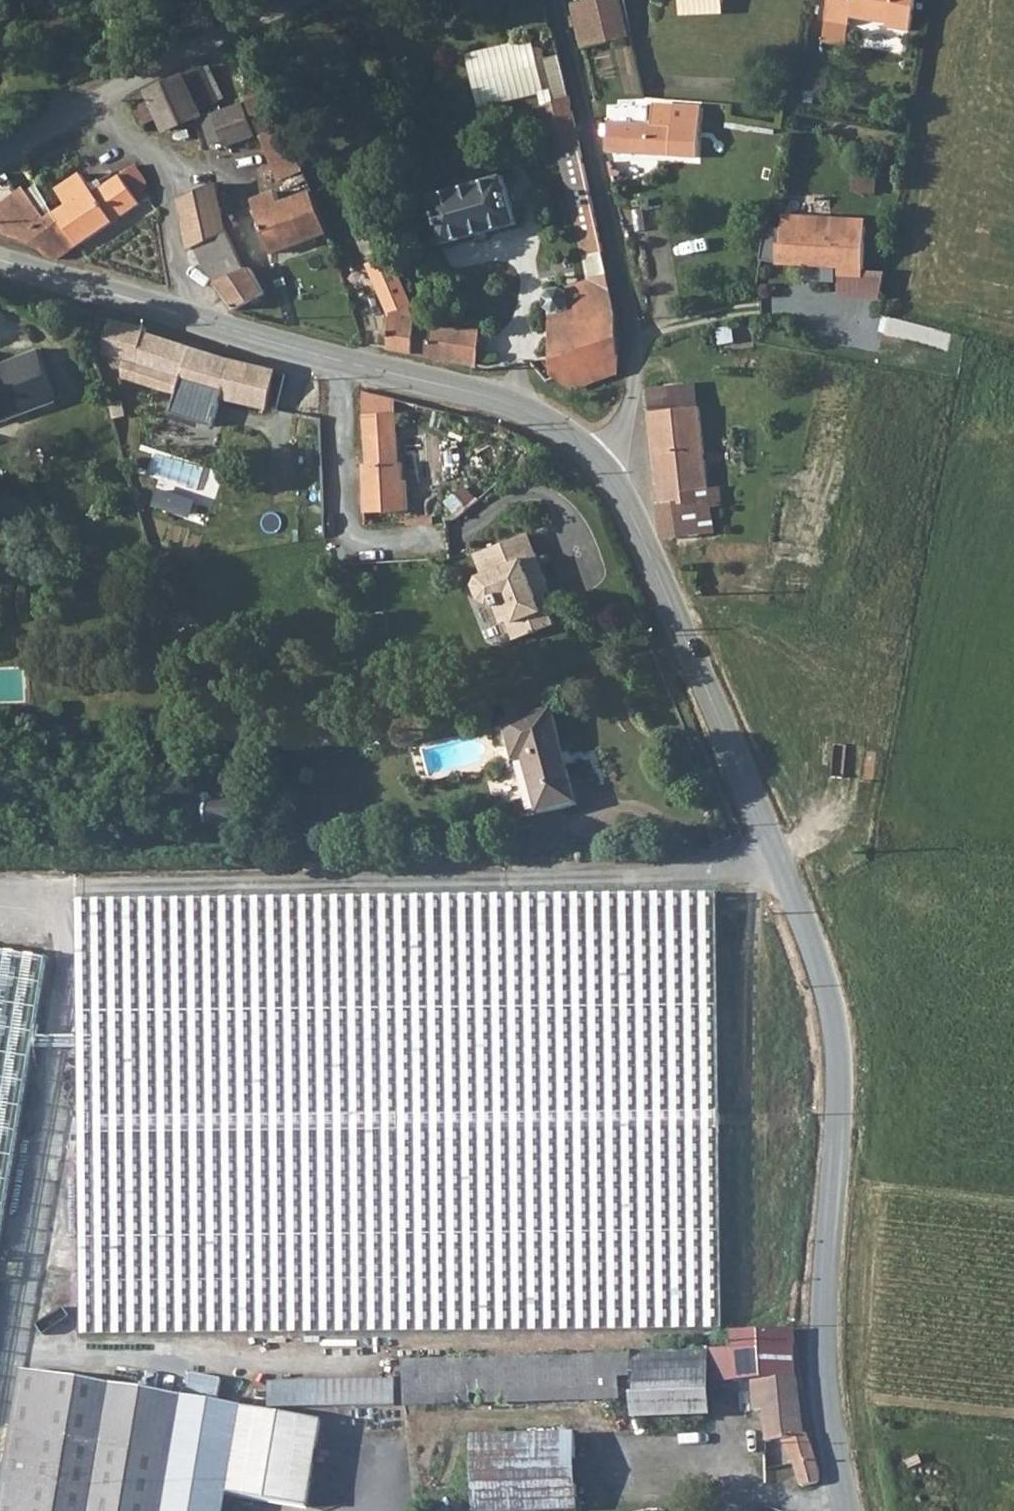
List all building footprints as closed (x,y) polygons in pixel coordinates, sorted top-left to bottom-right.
[(601,0),(590,0),(574,4),(585,48),(611,40),(601,0)] [(617,0),(601,0),(611,40),(627,36),(617,0)] [(684,18),(727,18),(726,0),(684,0),(684,18)] [(819,23),(843,27),(844,19),(880,25),(887,31),(905,33),(912,0),(824,0),(819,23)] [(532,48),(464,59),(472,108),(540,97),(532,48)] [(568,99),(561,64),(542,66),(547,101),(568,99)] [(203,108),(216,102),(202,73),(168,90),(185,127),(206,117),(203,108)] [(149,99),(165,136),(185,127),(168,90),(149,99)] [(300,174),(272,97),(244,111),(256,137),(260,135),(279,182),(300,174)] [(569,102),(535,110),(540,133),(574,126),(569,102)] [(700,155),(703,110),(698,109),(677,106),(675,124),(652,122),(650,152),(700,155)] [(219,147),(223,150),(256,137),(244,111),(213,124),(213,132),(203,136),(210,151),(219,147)] [(630,120),(608,117),(606,148),(632,151),(630,120)] [(650,152),(652,122),(630,120),(632,151),(650,152)] [(603,260),(574,126),(540,133),(546,164),(558,163),(580,264),(603,260)] [(67,206),(56,214),(76,244),(145,198),(141,188),(143,184),(132,166),(91,193),(78,174),(57,189),(67,206)] [(862,172),(860,187),(874,189),(876,174),(862,172)] [(499,179),(430,200),(444,246),(513,227),(499,179)] [(27,194),(41,213),(50,206),(37,187),(27,194)] [(50,206),(41,213),(27,194),(0,214),(0,236),(39,249),(41,255),(47,259),(53,260),(59,257),(76,244),(56,214),(50,206)] [(220,240),(225,237),(216,195),(176,205),(188,256),(193,254),(220,240)] [(257,222),(267,258),(326,242),(312,197),(309,198),(280,209),(276,198),(251,205),(257,222)] [(795,261),(795,259),(837,262),(836,272),(860,274),(861,266),(863,223),(851,222),(852,215),(782,211),(781,224),(764,221),(757,255),(775,259),(775,260),(795,261)] [(851,222),(863,223),(864,215),(852,215),(851,222)] [(390,353),(431,362),(438,325),(422,309),(416,310),(375,225),(353,236),(393,321),(389,353),(390,353)] [(220,240),(193,254),(227,314),(256,302),(250,285),(244,271),(238,273),(220,240)] [(618,330),(603,260),(580,264),(586,290),(544,301),(537,308),(545,366),(560,383),(568,381),(618,363),(618,330)] [(861,266),(860,274),(836,272),(834,293),(876,296),(881,267),(861,266)] [(138,325),(106,315),(97,349),(116,356),(118,373),(172,389),(167,408),(210,421),(215,394),(257,410),(267,374),(231,365),(135,331),(138,325)] [(736,340),(733,324),(714,327),(717,344),(736,340)] [(476,371),(480,334),(438,325),(431,362),(473,371),(476,371)] [(54,401),(36,349),(0,363),(0,421),(54,401)] [(617,380),(618,363),(568,381),(574,397),(617,380)] [(717,487),(707,487),(695,408),(680,409),(674,373),(640,377),(643,406),(655,483),(651,487),(653,511),(660,538),(671,536),(675,558),(697,555),(694,534),(713,530),(710,507),(719,505),(717,487)] [(118,400),(108,403),(111,414),(121,411),(118,400)] [(358,467),(360,515),(365,514),(363,479),(391,479),(390,465),(387,414),(387,401),(366,404),(367,415),(360,415),(362,467),(358,467)] [(65,423),(55,426),(58,437),(68,434),(65,423)] [(396,466),(390,465),(391,479),(363,479),(365,514),(398,513),(396,466)] [(461,493),(447,506),(457,516),(471,503),(461,493)] [(527,535),(522,537),(531,556),(535,554),(527,535)] [(522,537),(479,555),(487,575),(482,577),(478,579),(474,588),(480,603),(490,607),(493,605),(506,600),(514,620),(508,623),(516,642),(556,625),(543,595),(538,597),(534,588),(548,582),(535,554),(531,556),(522,537)] [(479,555),(473,558),(482,577),(487,575),(479,555)] [(548,582),(534,588),(538,597),(543,595),(551,591),(548,582)] [(493,605),(501,625),(508,623),(514,620),(506,600),(493,605)] [(551,722),(503,735),(513,770),(522,768),(538,823),(575,813),(551,722)] [(247,803),(206,803),(206,825),(247,825),(247,803)] [(710,899),(74,906),(78,1337),(718,1328),(710,899)] [(0,958),(0,1278),(55,967),(0,958)] [(733,1350),(721,1350),(716,1350),(717,1385),(749,1384),(750,1414),(762,1414),(764,1446),(786,1445),(791,1464),(794,1484),(794,1489),(821,1487),(818,1460),(813,1444),(802,1427),(795,1382),(794,1358),(795,1332),(733,1333),(733,1350)] [(706,1351),(633,1353),(633,1372),(635,1421),(709,1419),(706,1351)] [(619,1373),(633,1372),(633,1353),(406,1360),(405,1404),(619,1398),(619,1373)] [(30,1378),(23,1377),(0,1502),(0,1510),(226,1510),(228,1499),(244,1415),(216,1409),(208,1409),(184,1404),(186,1390),(172,1388),(170,1402),(30,1378)] [(401,1381),(273,1379),(273,1412),(299,1413),(299,1406),(400,1408),(401,1381)] [(322,1428),(244,1415),(228,1499),(290,1510),(306,1510),(322,1428)] [(475,1437),(476,1472),(478,1510),(580,1510),(577,1434),(475,1437)]
